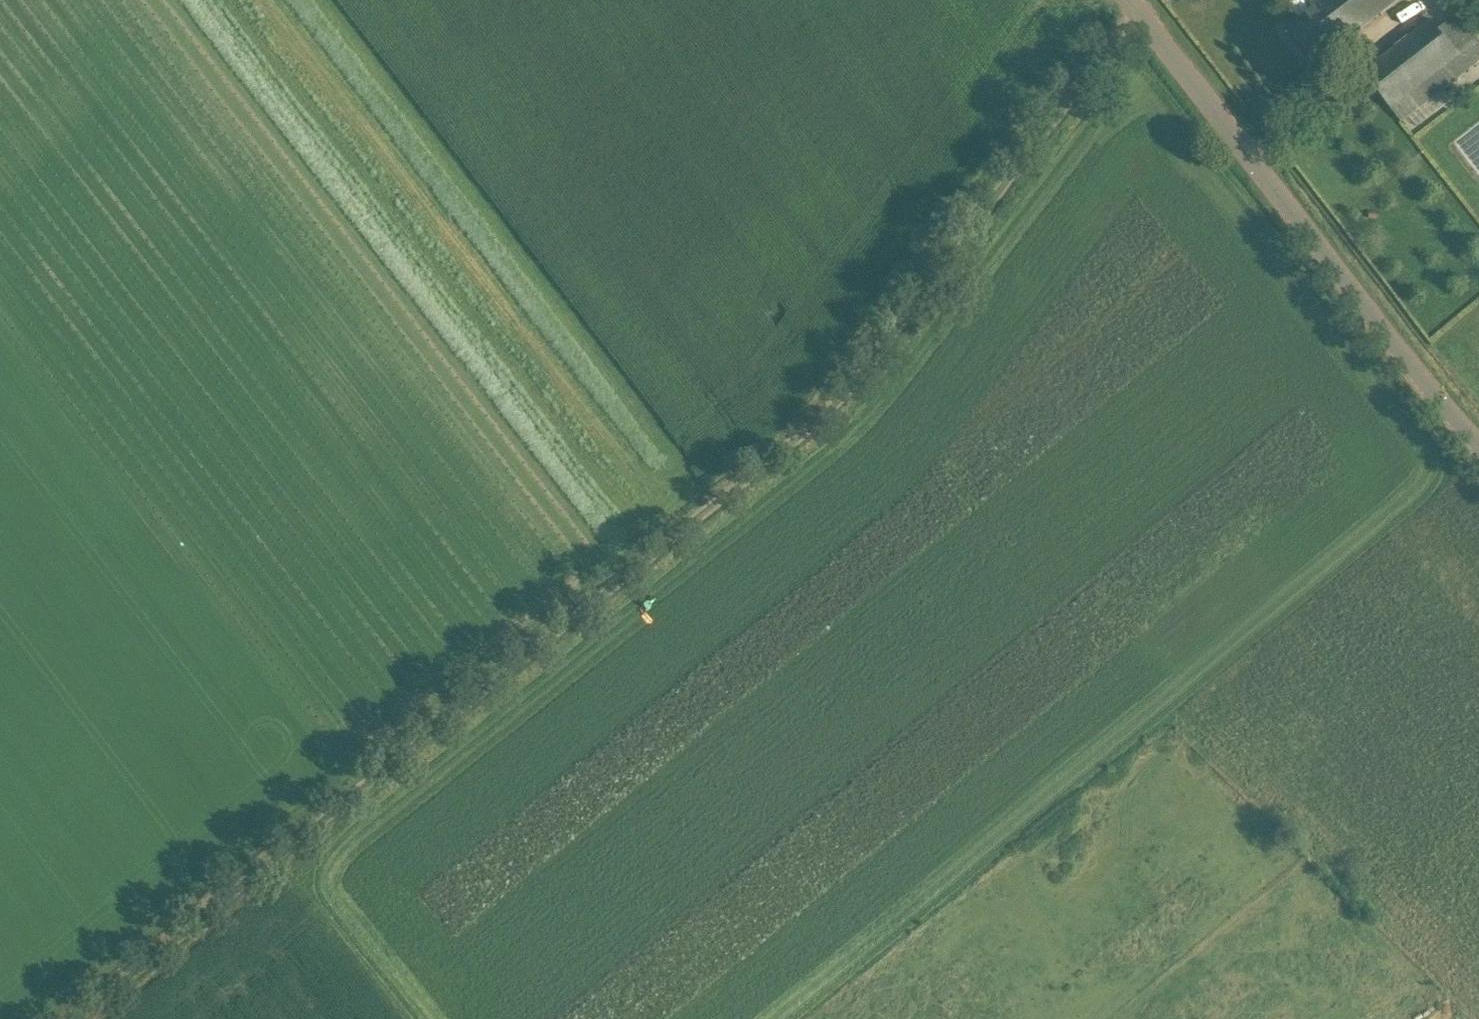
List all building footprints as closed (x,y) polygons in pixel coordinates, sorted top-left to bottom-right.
[(1314,8),(1288,28),(1316,63),(1356,32),(1331,0),(1308,0),(1314,8)] [(1356,32),(1396,0),(1331,0),(1356,32)] [(1402,121),(1478,61),(1478,54),(1451,19),(1438,29),(1430,19),(1363,72),(1402,121)]
